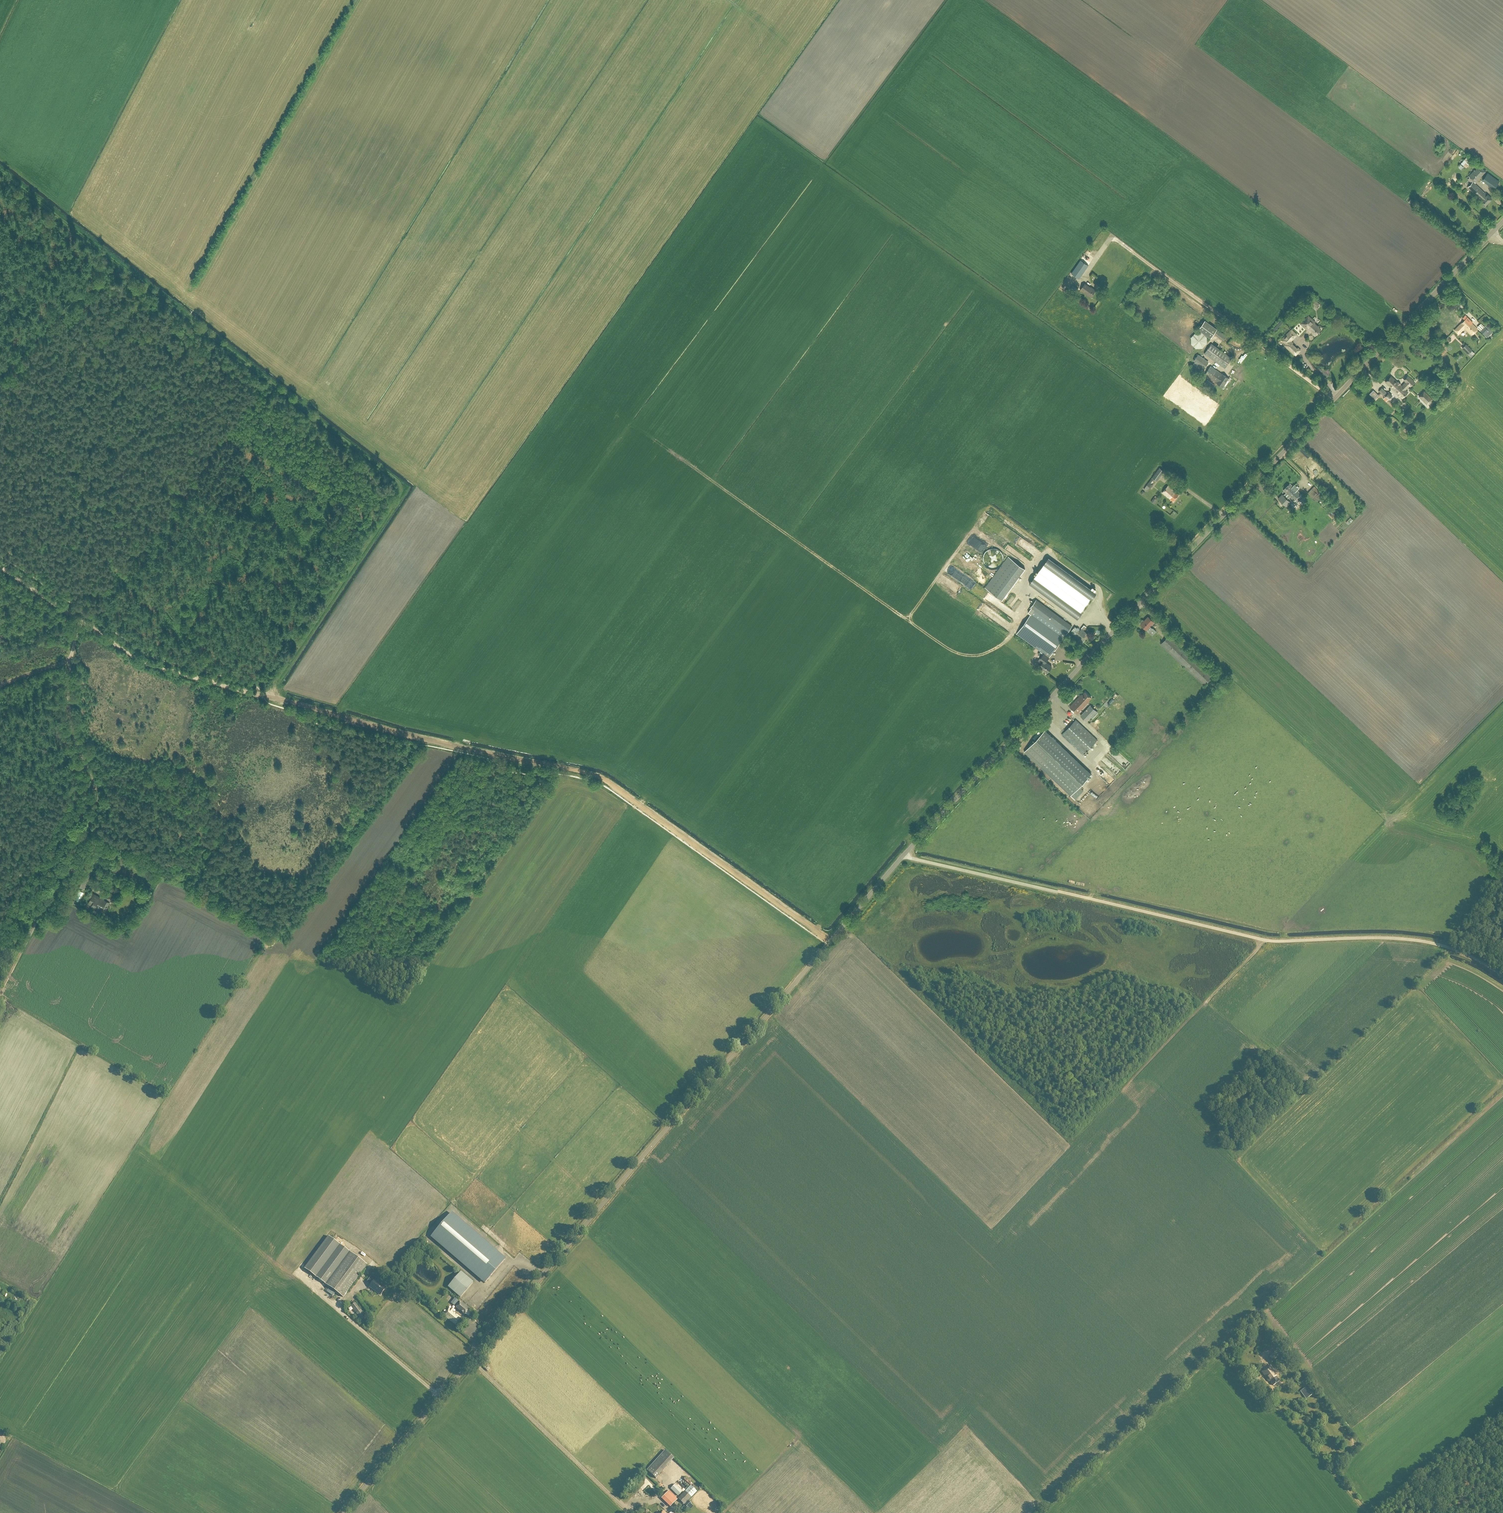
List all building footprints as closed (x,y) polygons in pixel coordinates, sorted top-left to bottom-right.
[(1467,167),(1472,161),(1467,157),(1462,163),(1467,167)] [(1467,187),(1481,200),(1480,202),(1484,206),(1491,198),(1487,194),(1486,195),(1474,183),(1486,171),(1479,165),(1468,176),(1473,181),(1467,187)] [(1499,180),(1496,178),(1491,185),(1494,187),(1499,180)] [(1086,257),(1092,263),(1095,259),(1090,254),(1086,257)] [(1071,273),(1079,278),(1085,269),(1078,264),(1071,273)] [(1084,283),(1080,289),(1090,296),(1095,290),(1091,287),(1091,288),(1084,283)] [(1317,308),(1321,304),(1316,299),(1312,303),(1317,308)] [(1310,332),(1311,332),(1311,331),(1315,335),(1321,329),(1314,323),(1315,322),(1308,315),(1300,323),(1310,332)] [(1459,324),(1458,324),(1457,326),(1458,326),(1455,330),(1458,333),(1464,327),(1472,334),(1477,329),(1469,321),(1470,320),(1465,315),(1463,317),(1465,319),(1461,323),(1459,325),(1459,324)] [(1211,336),(1215,332),(1226,340),(1229,336),(1217,327),(1214,330),(1207,325),(1209,322),(1206,320),(1200,328),(1211,336)] [(1492,330),(1486,324),(1484,326),(1480,330),(1485,336),(1488,334),(1489,334),(1492,330)] [(1297,334),(1291,329),(1281,340),(1285,344),(1284,345),(1295,355),(1300,350),(1298,347),(1297,348),(1292,343),(1293,342),(1291,341),(1297,334)] [(1201,332),(1195,332),(1190,337),(1190,344),(1195,349),(1202,348),(1206,344),(1206,337),(1201,332)] [(1457,338),(1453,342),(1460,349),(1464,345),(1457,338)] [(1232,358),(1211,343),(1204,353),(1225,367),(1232,358)] [(1465,344),(1462,347),(1467,352),(1471,349),(1465,344)] [(1197,354),(1194,359),(1195,360),(1193,362),(1196,365),(1198,362),(1203,366),(1207,361),(1197,354)] [(1205,374),(1214,380),(1216,382),(1223,387),(1229,378),(1222,373),(1222,374),(1211,366),(1205,374)] [(1406,381),(1401,386),(1391,376),(1385,381),(1402,397),(1408,392),(1405,389),(1409,385),(1410,386),(1414,381),(1407,375),(1403,379),(1406,381)] [(1214,384),(1207,379),(1204,383),(1212,388),(1214,384)] [(1382,387),(1381,388),(1378,390),(1383,395),(1385,392),(1386,391),(1382,387)] [(1432,399),(1424,390),(1419,396),(1427,404),(1432,399)] [(1164,471),(1159,467),(1152,478),(1157,481),(1164,471)] [(1153,484),(1152,483),(1149,481),(1144,488),(1148,491),(1153,484)] [(1290,483),(1283,490),(1295,501),(1301,494),(1297,490),(1298,488),(1294,484),(1293,486),(1290,483)] [(1162,492),(1173,501),(1179,494),(1168,485),(1162,492)] [(1308,493),(1316,501),(1321,496),(1312,488),(1308,493)] [(1328,512),(1331,515),(1334,518),(1341,511),(1335,505),(1328,512)] [(985,587),(1002,600),(1025,569),(1008,556),(985,587)] [(1072,613),(1078,617),(1095,593),(1086,586),(1087,585),(1048,557),(1029,583),(1071,614),(1072,613)] [(999,603),(1001,602),(993,595),(991,597),(989,595),(986,597),(995,605),(998,602),(999,603)] [(1038,660),(1041,663),(1039,666),(1047,672),(1052,666),(1046,661),(1049,657),(1072,625),(1063,619),(1061,620),(1052,613),(1053,611),(1036,599),(1030,607),(1031,608),(1028,612),(1031,614),(1017,633),(1043,653),(1038,660)] [(1140,622),(1141,623),(1140,624),(1146,629),(1149,631),(1148,631),(1152,635),(1156,631),(1153,627),(1152,628),(1149,626),(1153,621),(1148,616),(1144,620),(1143,619),(1142,619),(1140,621),(1140,622)] [(1081,694),(1077,699),(1070,706),(1077,713),(1089,701),(1088,700),(1091,697),(1085,691),(1082,694),(1081,694)] [(1090,705),(1088,707),(1080,715),(1087,721),(1091,717),(1096,711),(1090,705)] [(1076,719),(1062,734),(1083,754),(1097,739),(1076,719)] [(1045,729),(1024,751),(1070,795),(1091,773),(1045,729)] [(1076,797),(1083,790),(1080,786),(1072,793),(1076,797)] [(121,856),(116,864),(121,866),(125,859),(121,856)] [(81,872),(75,884),(83,888),(90,873),(83,869),(81,872)] [(108,906),(110,900),(113,902),(116,896),(108,892),(104,900),(92,894),(87,903),(96,907),(94,910),(98,912),(100,909),(104,912),(106,908),(107,909),(108,906)] [(431,1237),(484,1283),(504,1259),(451,1213),(431,1237)] [(304,1269),(343,1297),(367,1265),(328,1236),(304,1269)] [(448,1287),(460,1297),(472,1283),(460,1272),(448,1287)] [(371,1284),(369,1287),(380,1295),(385,1288),(374,1280),(376,1278),(372,1275),(367,1281),(371,1284)] [(351,1306),(354,1311),(354,1310),(356,1313),(361,1318),(364,1316),(355,1303),(351,1306)] [(456,1307),(464,1314),(470,1319),(474,1314),(468,1310),(460,1303),(456,1307)] [(443,1315),(451,1323),(455,1326),(461,1319),(452,1311),(453,1309),(451,1308),(450,1310),(448,1309),(443,1315)] [(1276,1351),(1270,1356),(1273,1360),(1279,1355),(1276,1351)] [(1269,1382),(1270,1381),(1273,1386),(1280,1381),(1275,1374),(1276,1373),(1270,1366),(1262,1372),(1269,1382)] [(1252,1384),(1258,1380),(1256,1376),(1249,1381),(1252,1384)] [(659,1475),(650,1467),(646,1471),(655,1479),(659,1475)] [(670,1489),(677,1496),(682,1491),(675,1484),(670,1489)] [(690,1486),(677,1499),(684,1505),(696,1492),(690,1486)] [(661,1498),(670,1507),(677,1500),(673,1497),(675,1496),(669,1490),(661,1498)]
